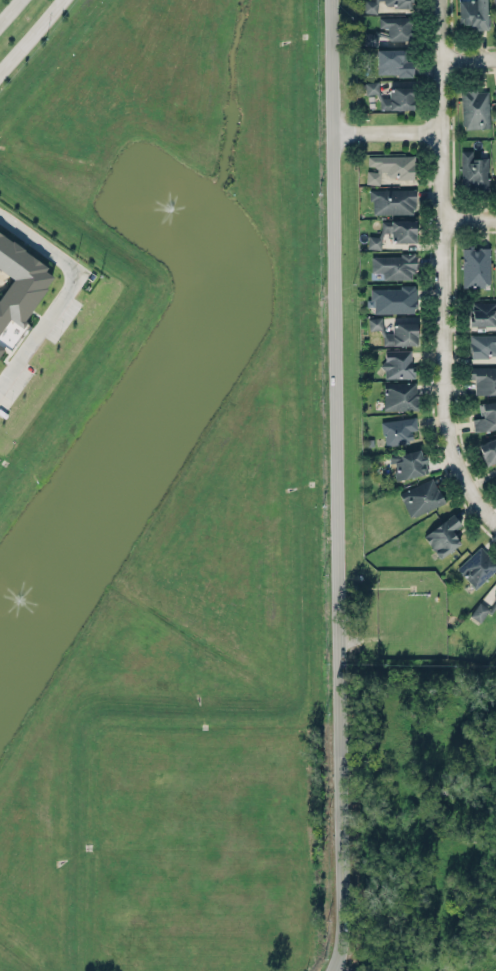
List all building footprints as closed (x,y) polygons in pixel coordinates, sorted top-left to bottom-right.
[(412,0),(363,0),(363,13),(377,13),(377,5),(412,6),(412,0)] [(459,25),(472,24),(472,29),(488,29),(487,0),(459,0),(459,25)] [(379,17),(379,28),(388,27),(388,40),(411,40),(410,16),(379,17)] [(377,46),(378,33),(364,33),(363,45),(377,46)] [(406,48),(403,48),(402,47),(377,47),(377,73),(397,73),(399,76),(412,75),(412,68),(413,68),(413,60),(406,60),(406,48)] [(488,90),(490,125),(486,126),(482,127),(465,128),(464,125),(463,124),(460,90),(467,89),(467,88),(474,88),(474,87),(476,87),(477,87),(477,90),(488,90)] [(472,151),(461,150),(460,189),(487,189),(488,158),(472,158),(472,151)] [(367,156),(367,166),(376,166),(376,171),(366,171),(366,184),(380,184),(380,177),(414,177),(414,156),(367,156)] [(369,189),(416,187),(416,201),(415,202),(415,207),(413,207),(413,213),(373,213),(372,200),(369,199),(369,189)] [(367,246),(381,248),(382,237),(384,232),(391,232),(391,238),(394,240),(415,240),(415,218),(391,218),(391,219),(381,220),(381,228),(378,235),(368,234),(367,246)] [(9,309),(0,322),(0,230),(47,262),(46,266),(53,273),(46,281),(47,284),(22,318),(9,309)] [(461,246),(462,287),(485,286),(485,283),(491,283),(490,245),(484,246),(482,246),(482,244),(478,244),(478,246),(472,246),(472,243),(467,243),(467,245),(461,246)] [(371,255),(371,273),(383,272),(383,280),(415,279),(414,254),(371,255)] [(368,288),(369,306),(374,306),(374,313),(416,312),(415,287),(368,288)] [(494,317),(494,302),(469,303),(470,326),(495,325),(495,317),(494,317)] [(367,317),(368,330),(382,330),(382,317),(367,317)] [(416,323),(393,323),(393,333),(382,334),(382,346),(417,345),(416,323)] [(469,334),(495,334),(495,354),(488,355),(488,357),(471,357),(471,352),(469,352),(469,334)] [(410,350),(383,350),(384,379),(415,378),(414,365),(411,365),(410,350)] [(469,367),(470,378),(474,378),(475,395),(495,394),(495,367),(469,367)] [(383,383),(384,410),(417,410),(417,382),(383,383)] [(474,431),(495,428),(495,400),(479,403),(481,416),(472,417),(474,431)] [(380,420),(415,415),(417,428),(410,429),(408,431),(411,430),(413,438),(409,438),(409,441),(385,444),(383,433),(382,434),(380,420)] [(477,441),(481,452),(482,457),(484,456),(486,463),(495,459),(495,435),(477,441)] [(396,480),(428,473),(422,448),(390,456),(396,480)] [(443,501),(432,477),(399,493),(410,516),(443,501)] [(460,543),(452,531),(461,525),(453,514),(423,536),(439,558),(460,543)] [(480,543),(495,560),(495,568),(475,587),(456,566),(480,543)] [(490,608),(495,600),(495,606),(491,613),(488,611),(480,622),(470,614),(480,601),(490,608)]
